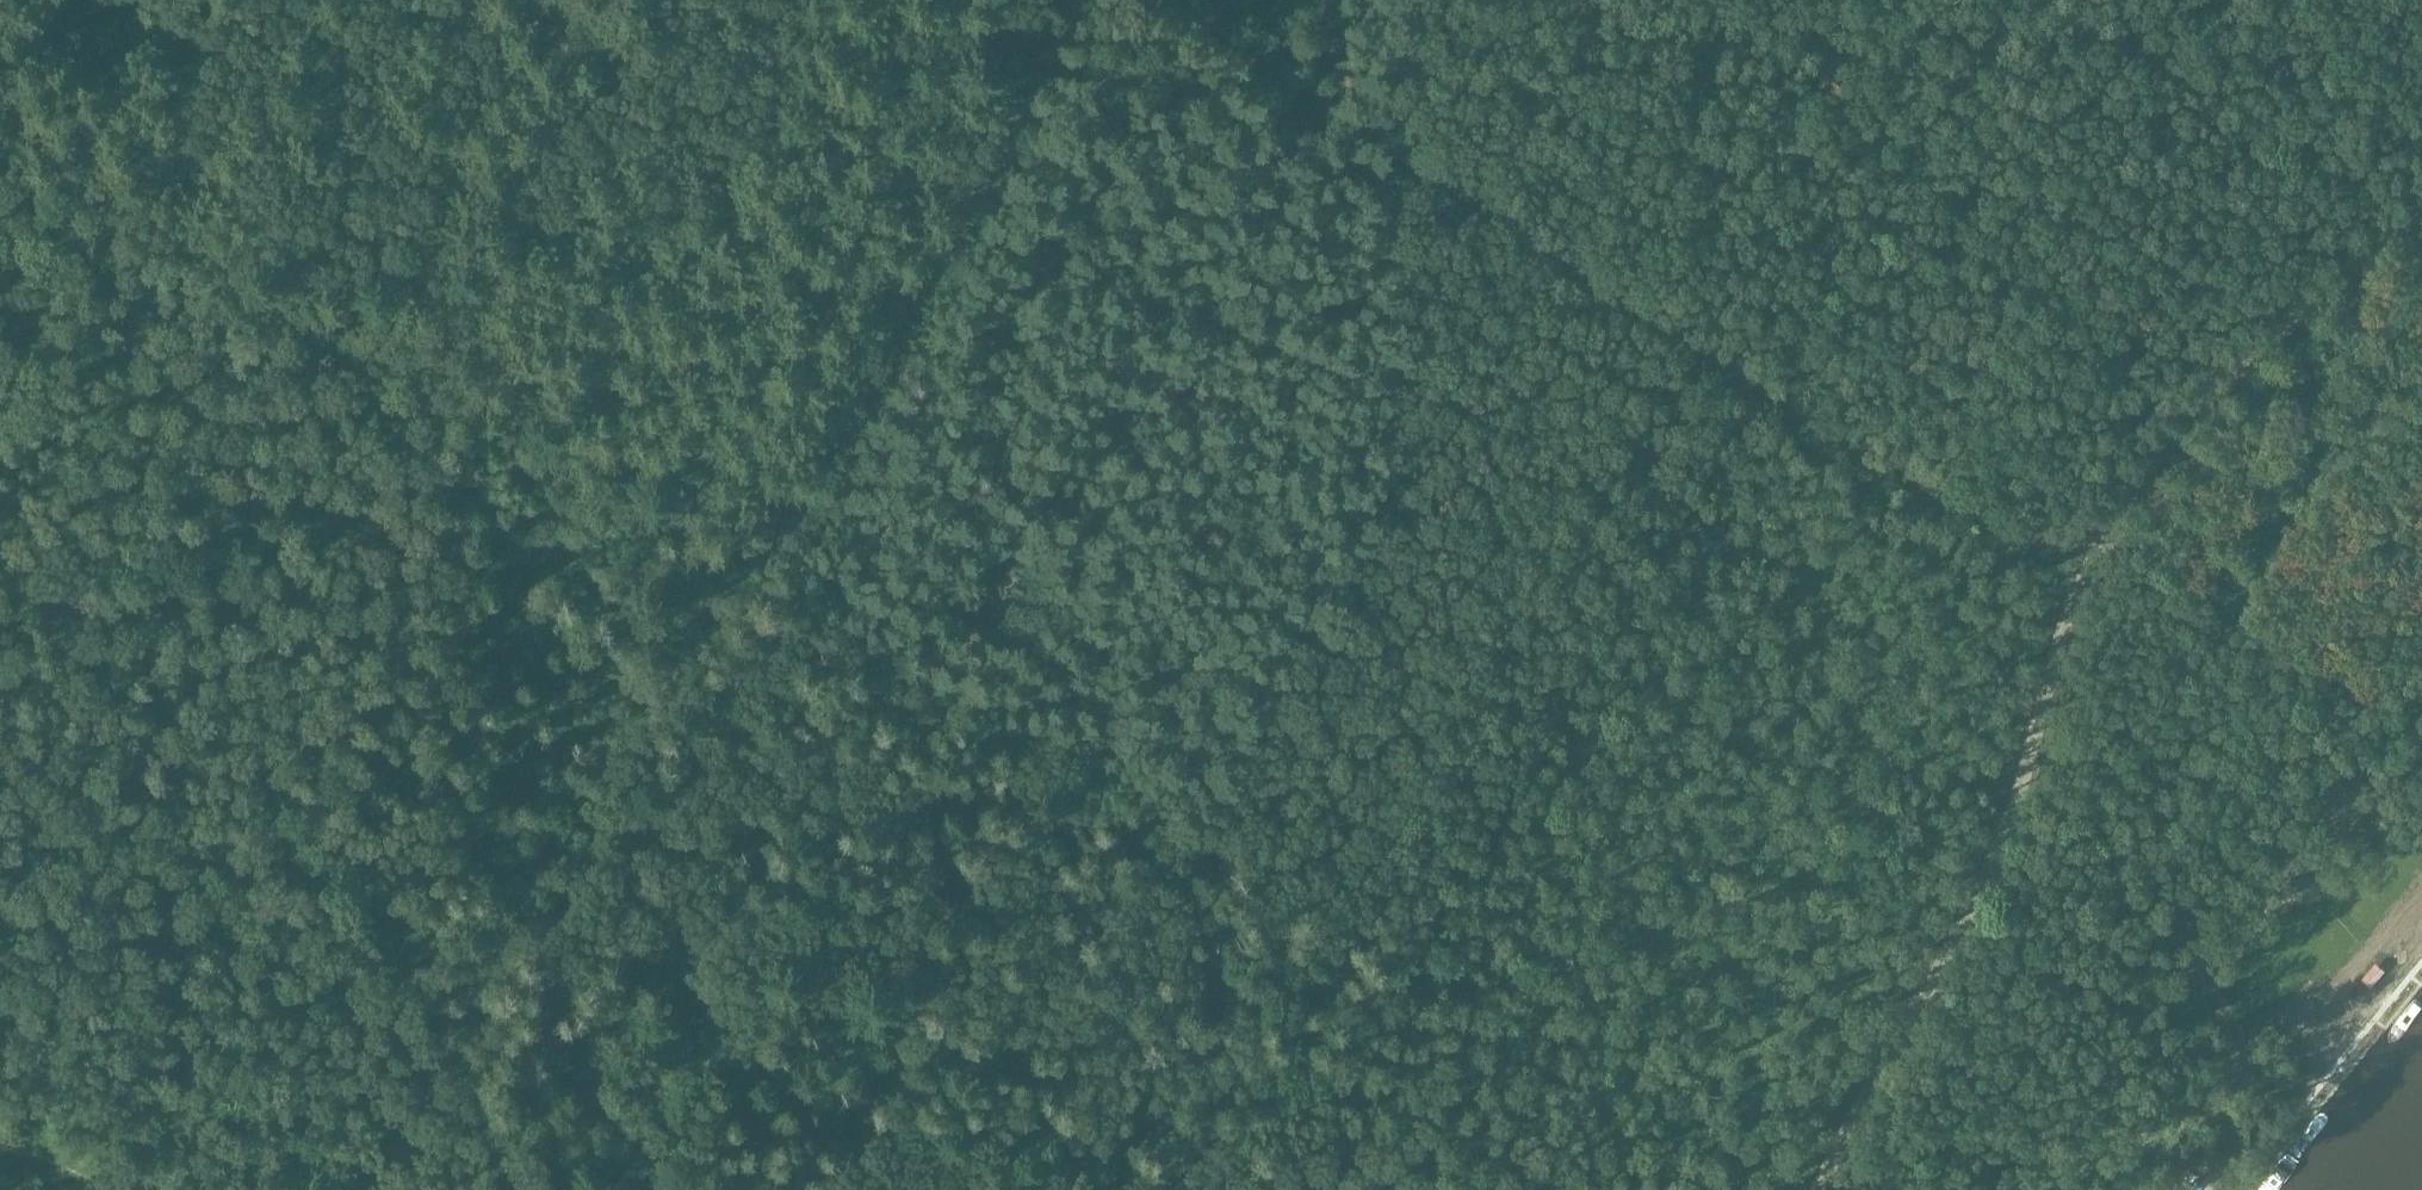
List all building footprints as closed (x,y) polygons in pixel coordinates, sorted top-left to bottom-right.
[(2363,977),(2373,984),(2385,966),(2376,959),(2363,977)]
